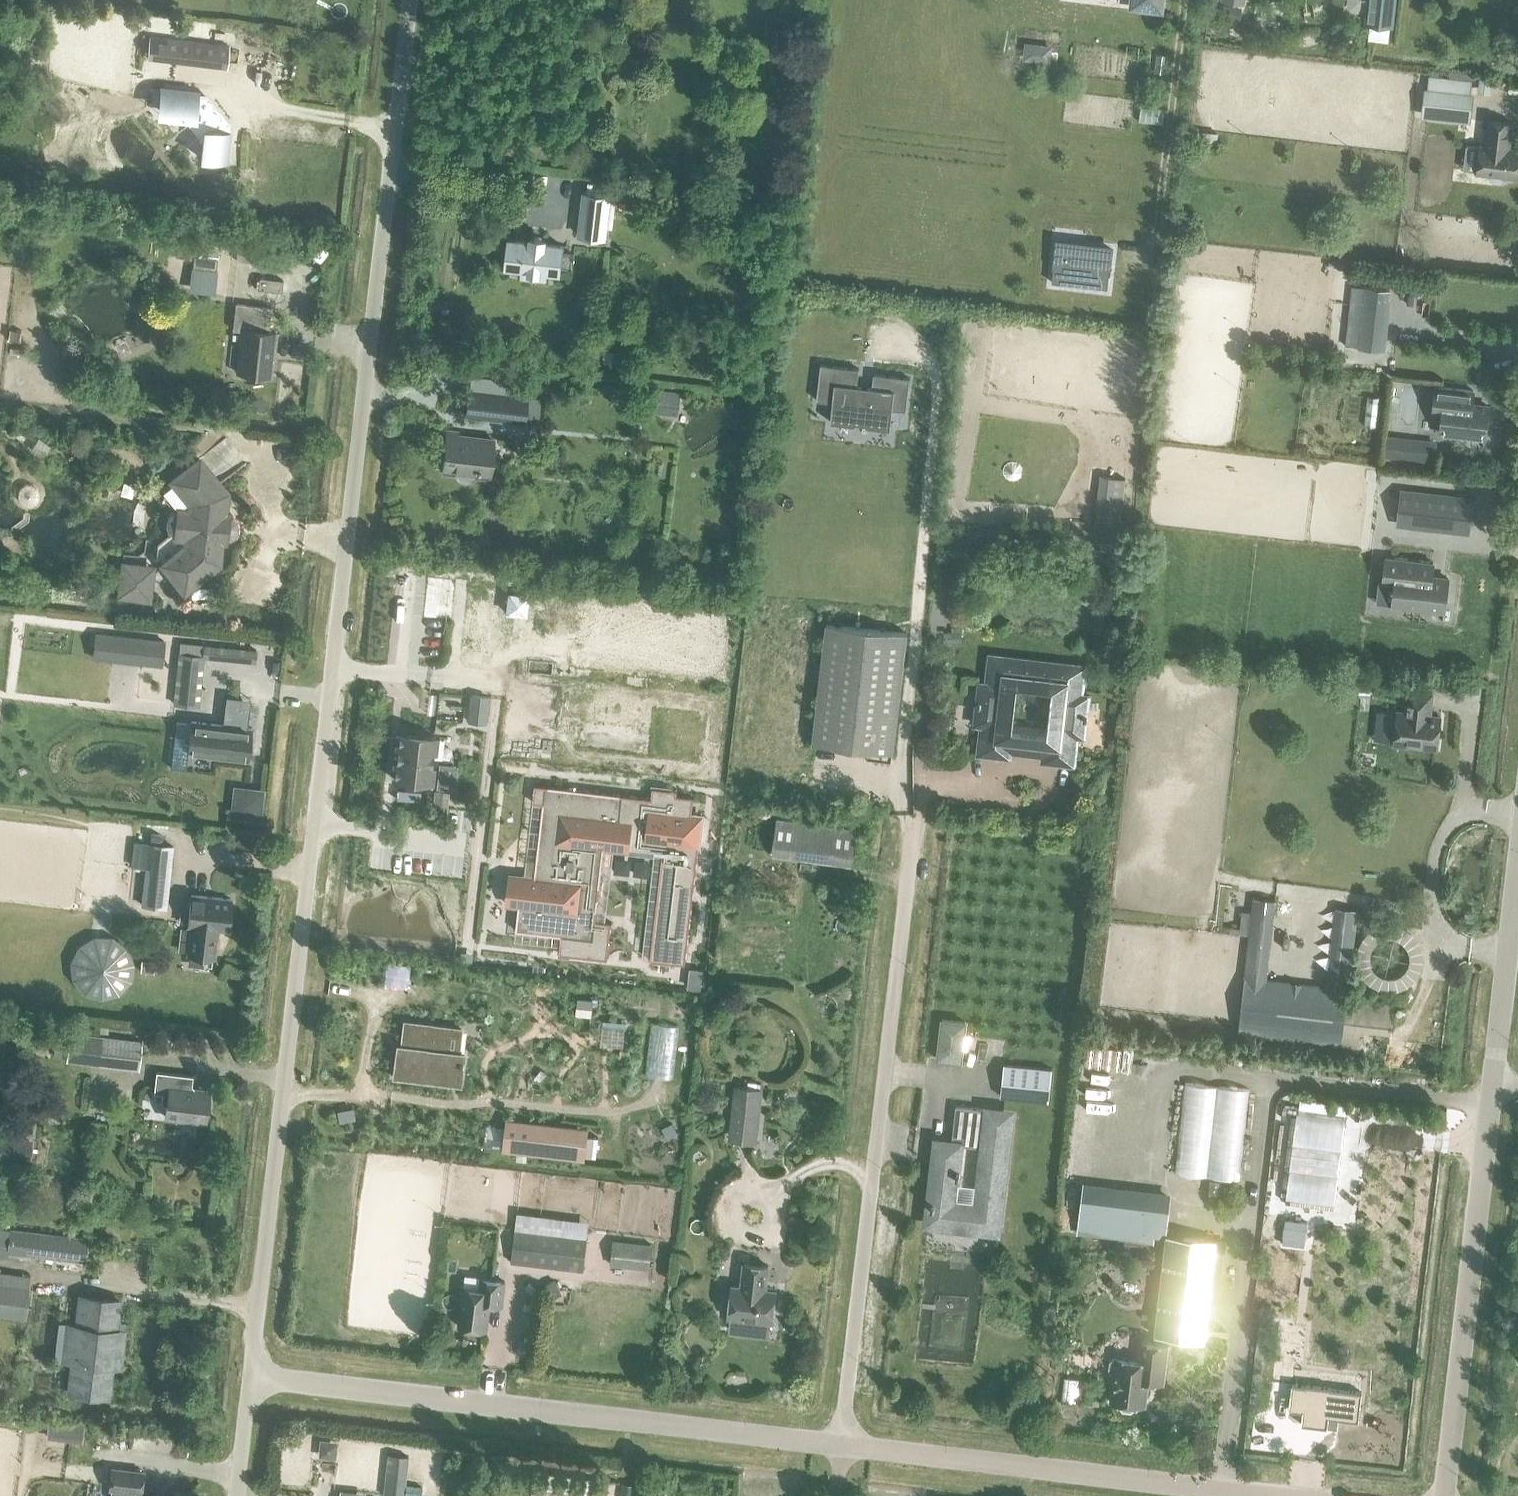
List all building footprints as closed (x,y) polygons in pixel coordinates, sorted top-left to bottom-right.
[(1160,9),(1161,0),(1133,0),(1133,6),(1160,9)] [(1392,0),(1368,0),(1366,23),(1370,23),(1389,25),(1392,0)] [(189,41),(186,63),(226,67),(229,45),(189,41)] [(1048,63),(1049,63),(1050,47),(1027,44),(1025,60),(1048,63)] [(1429,71),(1424,114),(1467,119),(1472,76),(1429,71)] [(1480,77),(1478,92),(1490,93),(1492,78),(1480,77)] [(165,114),(192,117),(191,123),(197,131),(203,132),(200,157),(227,161),(230,132),(226,132),(227,123),(207,97),(197,96),(198,92),(168,88),(165,114)] [(1509,149),(1506,148),(1507,140),(1510,141),(1512,123),(1487,120),(1484,146),(1480,145),(1477,173),(1490,174),(1490,179),(1493,182),(1501,183),(1505,180),(1505,176),(1517,178),(1517,150),(1509,149)] [(584,192),(579,235),(605,238),(610,195),(607,195),(609,185),(588,182),(587,193),(584,192)] [(506,267),(523,269),(522,277),(545,279),(546,271),(559,273),(560,266),(573,267),(574,253),(561,252),(562,245),(545,243),(545,239),(531,238),(530,241),(509,239),(506,267)] [(177,246),(176,257),(193,259),(191,281),(214,284),(219,245),(195,242),(194,248),(177,246)] [(1056,242),(1052,282),(1107,288),(1112,249),(1056,242)] [(261,262),(285,264),(286,252),(262,250),(261,262)] [(258,289),(281,292),(283,280),(259,277),(258,289)] [(1345,346),(1382,350),(1389,290),(1352,286),(1345,346)] [(271,350),(275,350),(277,332),(268,331),(271,307),(236,303),(233,329),(241,330),(236,372),(270,376),(272,357),(270,357),(271,350)] [(422,303),(421,315),(432,316),(433,304),(422,303)] [(855,424),(855,422),(866,423),(865,426),(890,429),(892,409),(906,410),(909,377),(874,373),(872,386),(857,384),(859,368),(821,364),(817,400),(833,402),(831,419),(830,422),(855,424)] [(1440,433),(1484,438),(1488,406),(1471,404),(1469,401),(1466,401),(1467,390),(1436,386),(1432,414),(1442,415),(1440,433)] [(467,388),(464,416),(485,418),(524,423),(527,395),(488,390),(469,388),(467,388)] [(657,389),(654,413),(677,416),(681,392),(657,389)] [(489,477),(493,439),(455,435),(455,440),(445,439),(441,472),(456,473),(456,477),(459,480),(463,481),(467,482),(471,481),(474,479),(475,475),(489,477)] [(38,437),(31,448),(42,456),(50,445),(38,437)] [(1401,441),(1399,457),(1411,458),(1413,443),(1401,441)] [(1383,463),(1395,465),(1396,456),(1384,455),(1383,463)] [(191,502),(190,510),(178,508),(177,511),(174,510),(169,513),(167,518),(166,523),(167,528),(171,532),(175,533),(175,535),(187,536),(186,544),(163,562),(184,589),(215,564),(218,540),(225,541),(225,538),(228,539),(233,536),(236,531),(236,526),(235,521),(231,517),(228,517),(228,514),(221,514),(223,499),(225,500),(226,492),(199,458),(172,479),(191,502)] [(1094,536),(1118,539),(1125,478),(1101,475),(1094,536)] [(1482,494),(1401,484),(1398,523),(1477,532),(1482,494)] [(1380,603),(1443,611),(1442,621),(1443,621),(1448,578),(1431,576),(1428,573),(1426,573),(1427,563),(1433,564),(1433,562),(1386,557),(1380,603)] [(121,596),(151,599),(154,567),(125,564),(121,596)] [(813,743),(892,752),(906,632),(826,623),(813,743)] [(944,632),(944,643),(951,643),(951,642),(960,642),(961,633),(951,633),(951,632),(944,632)] [(96,633),(95,645),(99,646),(98,654),(113,655),(112,663),(119,664),(140,667),(142,653),(162,655),(164,641),(96,633)] [(203,657),(203,658),(215,659),(254,664),(256,652),(216,647),(204,646),(203,657)] [(173,703),(194,705),(196,681),(201,681),(203,658),(203,657),(178,654),(173,703)] [(1042,761),(1074,765),(1077,736),(1084,737),(1089,695),(1082,694),(1086,665),(989,654),(986,683),(979,682),(974,724),(981,725),(978,753),(1010,757),(1010,752),(1043,755),(1042,761)] [(1359,683),(1359,696),(1370,696),(1370,683),(1359,683)] [(1408,691),(1405,713),(1397,712),(1394,743),(1437,748),(1440,717),(1427,715),(1428,707),(1430,708),(1431,694),(1408,691)] [(469,721),(485,723),(487,696),(471,695),(469,721)] [(187,753),(207,755),(247,760),(251,728),(191,721),(187,753)] [(399,732),(394,778),(429,783),(434,736),(399,732)] [(518,907),(515,930),(516,930),(561,936),(560,945),(559,953),(570,955),(607,959),(611,922),(595,920),(603,850),(604,850),(604,847),(654,853),(662,854),(650,958),(650,959),(685,964),(698,848),(700,828),(690,827),(692,811),(694,796),(677,794),(677,790),(652,787),(651,798),(622,794),(545,785),(543,801),(534,875),(534,877),(522,876),(518,907)] [(434,791),(432,811),(446,812),(448,792),(434,791)] [(773,850),(852,861),(856,829),(777,818),(773,850)] [(136,842),(133,867),(145,868),(141,904),(166,907),(172,846),(148,843),(136,842)] [(191,894),(187,926),(190,926),(187,954),(215,957),(218,929),(227,931),(231,898),(191,894)] [(1254,897),(1245,969),(1258,970),(1264,915),(1273,916),(1275,900),(1254,897)] [(1285,1003),(1287,991),(1243,986),(1238,1033),(1341,1046),(1357,910),(1345,908),(1334,997),(1303,993),(1301,1005),(1285,1003)] [(78,945),(70,961),(72,979),(83,993),(100,999),(117,995),(130,982),(133,964),(127,948),(112,937),(94,936),(78,945)] [(141,960),(140,972),(153,973),(154,960),(141,960)] [(578,999),(577,1007),(592,1008),(593,1000),(578,999)] [(937,1059),(961,1062),(965,1022),(942,1019),(937,1059)] [(603,1021),(601,1045),(623,1047),(625,1023),(603,1021)] [(451,1051),(453,1027),(404,1022),(401,1045),(399,1045),(398,1053),(396,1053),(393,1077),(437,1082),(438,1074),(462,1077),(465,1052),(451,1051)] [(142,1041),(102,1036),(70,1033),(67,1057),(138,1065),(142,1041)] [(1004,1064),(1001,1098),(1048,1103),(1052,1069),(1004,1064)] [(165,1117),(205,1121),(208,1091),(192,1089),(189,1085),(190,1075),(156,1071),(153,1092),(161,1093),(160,1101),(163,1105),(166,1105),(165,1117)] [(731,1134),(755,1137),(760,1089),(736,1086),(731,1134)] [(952,1139),(951,1144),(952,1144),(951,1154),(936,1152),(929,1219),(948,1221),(948,1225),(976,1228),(976,1224),(998,1227),(1011,1119),(987,1116),(988,1109),(984,1109),(956,1105),(952,1139)] [(351,1109),(338,1111),(339,1121),(353,1119),(351,1109)] [(672,1123),(662,1128),(667,1139),(678,1134),(672,1123)] [(486,1126),(484,1146),(504,1148),(504,1150),(583,1159),(584,1155),(586,1135),(550,1131),(549,1142),(529,1140),(530,1129),(507,1126),(506,1127),(506,1129),(486,1126)] [(598,1137),(586,1135),(584,1155),(596,1157),(598,1137)] [(1208,1195),(1228,1197),(1230,1182),(1210,1180),(1208,1195)] [(1084,1183),(1079,1227),(1165,1237),(1170,1193),(1084,1183)] [(7,1252),(8,1250),(10,1229),(0,1228),(0,1252),(7,1252)] [(511,1262),(583,1270),(587,1236),(515,1228),(511,1262)] [(8,1250),(85,1260),(88,1238),(10,1229),(8,1250)] [(1155,1335),(1204,1340),(1215,1240),(1167,1234),(1155,1335)] [(612,1265),(648,1269),(651,1244),(614,1240),(612,1265)] [(732,1285),(728,1317),(772,1322),(776,1290),(765,1289),(768,1266),(744,1263),(741,1286),(732,1285)] [(490,1304),(502,1305),(505,1281),(481,1278),(480,1288),(464,1286),(459,1326),(486,1329),(490,1304)] [(24,1316),(27,1289),(0,1285),(0,1313),(24,1316)] [(69,1391),(108,1396),(119,1301),(80,1296),(69,1391)] [(1148,1381),(1149,1371),(1164,1373),(1167,1344),(1141,1341),(1139,1360),(1116,1357),(1116,1358),(1113,1358),(1110,1361),(1109,1370),(1112,1373),(1114,1373),(1113,1383),(1115,1383),(1113,1401),(1120,1402),(1120,1405),(1123,1408),(1131,1409),(1135,1406),(1135,1404),(1142,1405),(1144,1386),(1147,1387),(1147,1381),(1148,1381)] [(1292,1384),(1289,1410),(1303,1411),(1301,1424),(1327,1427),(1328,1417),(1338,1418),(1358,1420),(1361,1391),(1332,1388),(1332,1387),(1306,1384),(1306,1385),(1292,1384)] [(83,1440),(84,1427),(72,1425),(71,1439),(83,1440)] [(383,1495),(395,1495),(403,1495),(406,1472),(403,1472),(405,1456),(388,1454),(383,1495)] [(139,1492),(140,1492),(143,1472),(111,1468),(109,1488),(111,1488),(110,1495),(139,1495),(139,1492)] [(530,1495),(591,1495),(593,1479),(534,1471),(530,1495)]
